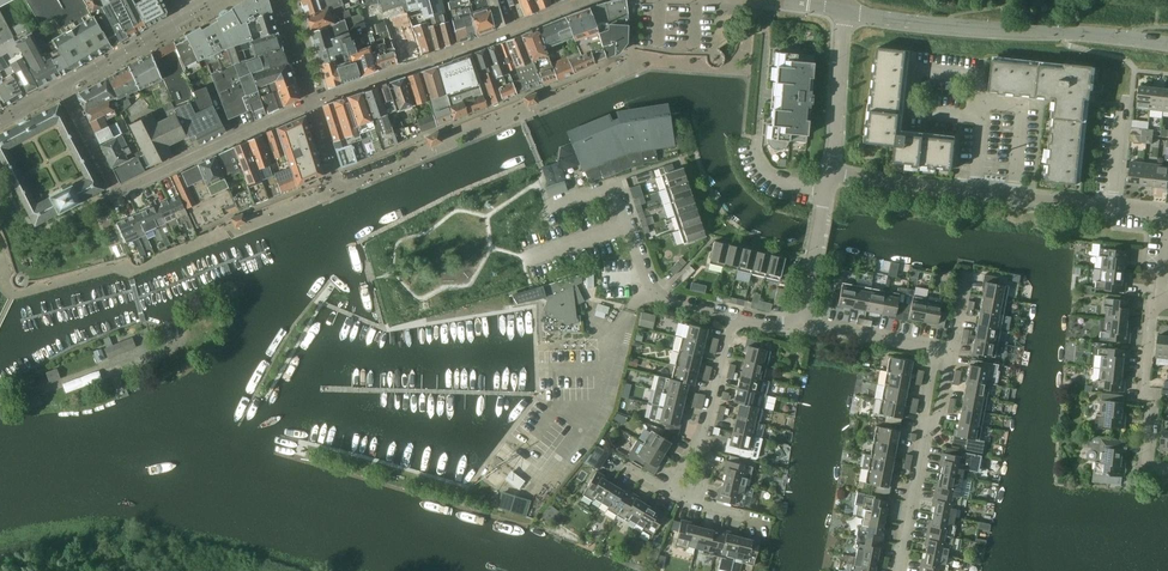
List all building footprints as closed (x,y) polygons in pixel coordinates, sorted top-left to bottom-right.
[(16,0),(0,0),(0,8),(16,0)] [(110,47),(94,17),(92,18),(86,8),(87,7),(83,0),(26,0),(41,27),(54,19),(62,32),(60,33),(61,36),(48,44),(47,42),(48,41),(43,33),(40,34),(36,26),(29,30),(25,23),(9,30),(15,42),(24,59),(38,87),(60,75),(70,71),(85,62),(110,47)] [(94,17),(110,47),(111,47),(120,42),(99,0),(86,0),(94,17)] [(120,42),(135,34),(127,16),(118,0),(99,0),(120,42)] [(135,34),(137,33),(137,32),(144,28),(131,0),(118,0),(127,16),(135,34)] [(144,28),(146,27),(166,17),(168,12),(161,0),(131,0),(144,28)] [(229,10),(237,26),(219,35),(222,43),(215,46),(217,50),(211,53),(212,54),(218,51),(246,42),(239,25),(246,22),(271,12),(267,0),(247,0),(229,10)] [(323,0),(303,0),(301,1),(306,17),(325,8),(322,0),(323,0)] [(311,32),(342,21),(340,16),(342,15),(341,11),(347,9),(344,0),(340,0),(325,8),(306,17),(308,25),(311,32)] [(347,9),(359,5),(365,2),(366,5),(379,1),(378,0),(344,0),(347,9)] [(379,1),(381,12),(383,21),(409,14),(416,12),(413,0),(378,0),(379,1)] [(416,12),(422,10),(425,21),(434,18),(441,16),(443,15),(440,5),(438,0),(413,0),(416,12)] [(449,1),(446,2),(449,15),(453,14),(452,9),(454,8),(458,7),(468,39),(476,36),(473,27),(474,27),(468,8),(470,7),(468,0),(454,0),(449,1)] [(484,0),(468,0),(470,7),(468,8),(474,27),(473,27),(476,36),(494,30),(487,11),(484,0)] [(487,11),(494,30),(495,30),(505,25),(504,22),(497,0),(484,0),(487,11)] [(508,7),(519,3),(524,17),(519,3),(518,0),(506,0),(508,7)] [(519,3),(524,17),(538,11),(534,0),(518,0),(519,3)] [(549,0),(534,0),(538,11),(551,5),(549,0)] [(585,9),(601,49),(605,59),(618,53),(626,43),(627,16),(626,0),(614,0),(590,8),(585,9)] [(369,35),(379,71),(396,64),(396,65),(398,64),(393,48),(391,48),(386,33),(385,29),(383,21),(381,12),(379,1),(366,5),(365,2),(359,5),(360,8),(361,7),(365,20),(367,28),(369,35)] [(349,31),(356,22),(365,20),(361,7),(360,8),(359,5),(347,9),(341,11),(342,15),(340,16),(342,21),(311,32),(316,51),(333,45),(331,37),(349,31)] [(458,7),(454,8),(456,16),(451,18),(458,43),(468,39),(458,7)] [(576,13),(572,14),(585,44),(586,44),(587,47),(589,46),(591,53),(589,53),(594,64),(605,59),(601,49),(585,9),(576,13)] [(219,35),(237,26),(229,10),(184,36),(197,65),(198,66),(202,64),(200,59),(212,54),(211,53),(217,50),(215,46),(222,43),(219,35)] [(425,23),(425,21),(422,10),(416,12),(409,14),(421,55),(435,50),(431,41),(429,36),(427,29),(425,23)] [(3,107),(25,94),(10,67),(24,59),(15,42),(9,30),(0,11),(0,102),(3,107)] [(277,33),(271,12),(246,22),(253,40),(277,33)] [(409,14),(383,21),(386,33),(388,32),(393,47),(393,48),(398,64),(402,62),(413,58),(414,59),(418,57),(418,56),(421,55),(409,14)] [(565,17),(562,18),(571,38),(577,48),(585,44),(572,14),(565,17)] [(441,16),(434,18),(444,47),(454,44),(447,22),(443,23),(441,16)] [(444,47),(434,18),(425,21),(425,23),(427,29),(429,36),(431,41),(435,50),(444,47)] [(562,18),(550,23),(555,35),(556,35),(560,43),(571,38),(562,18)] [(346,42),(356,38),(354,32),(367,28),(365,20),(356,22),(349,31),(331,37),(333,45),(316,51),(320,63),(333,59),(333,57),(350,51),(348,49),(346,42)] [(253,40),(246,22),(239,25),(246,42),(253,40)] [(537,28),(536,29),(544,49),(560,43),(556,35),(555,35),(550,23),(537,28)] [(346,42),(348,49),(350,51),(350,53),(355,66),(358,65),(362,77),(379,71),(369,35),(367,28),(354,32),(356,38),(346,42)] [(521,35),(519,36),(523,49),(528,63),(531,62),(532,65),(534,70),(539,86),(557,80),(550,64),(551,63),(549,58),(547,58),(544,49),(536,29),(521,35)] [(241,97),(244,95),(256,91),(253,83),(251,76),(256,74),(255,72),(270,67),(286,61),(277,33),(253,40),(246,42),(218,51),(212,54),(200,59),(202,64),(198,66),(200,70),(207,66),(229,119),(247,110),(246,108),(250,106),(249,104),(244,105),(241,97)] [(197,65),(184,36),(172,42),(183,66),(187,75),(198,70),(200,70),(198,66),(197,65)] [(505,41),(515,69),(516,69),(519,79),(512,82),(517,94),(524,91),(537,86),(539,86),(534,70),(532,65),(531,62),(528,63),(523,49),(519,36),(505,41)] [(498,44),(508,72),(515,69),(505,41),(504,41),(498,44)] [(194,98),(190,88),(182,66),(183,66),(172,42),(152,53),(149,54),(161,80),(163,79),(165,85),(175,106),(191,99),(194,98)] [(496,45),(485,49),(491,66),(495,78),(498,88),(502,86),(509,83),(512,82),(509,74),(508,72),(498,44),(496,45)] [(578,50),(566,55),(567,58),(569,61),(570,63),(575,73),(594,64),(589,53),(591,53),(589,46),(587,47),(586,44),(585,44),(577,48),(578,50)] [(907,51),(878,48),(868,143),(896,146),(895,160),(904,161),(904,163),(953,169),(956,140),(898,133),(907,51)] [(484,49),(475,53),(480,69),(484,68),(491,66),(485,49),(484,49)] [(333,57),(333,59),(341,84),(362,77),(358,65),(355,66),(350,53),(350,51),(333,57)] [(812,104),(813,94),(811,94),(814,56),(775,52),(767,139),(768,142),(768,145),(770,147),(772,149),(775,150),(777,151),(780,151),(783,150),(785,148),(787,146),(788,144),(789,141),(806,143),(810,104),(812,104)] [(161,80),(149,54),(128,66),(126,67),(138,91),(155,83),(156,85),(159,83),(160,88),(165,85),(163,79),(161,80)] [(449,107),(463,102),(471,99),(483,95),(470,55),(437,66),(446,96),(448,103),(449,107)] [(551,63),(550,64),(557,80),(558,80),(574,73),(575,73),(570,63),(569,61),(567,58),(563,59),(563,58),(558,60),(558,61),(551,63)] [(38,87),(24,59),(10,67),(25,94),(38,87)] [(328,89),(341,84),(333,59),(320,63),(321,65),(328,89)] [(1057,98),(1048,181),(1077,184),(1086,99),(1090,99),(1094,67),(1065,63),(1064,68),(993,60),(990,90),(990,91),(1040,97),(1057,98)] [(287,64),(286,61),(270,67),(255,72),(256,74),(251,76),(253,83),(256,89),(265,85),(269,93),(276,91),(295,84),(287,64)] [(421,72),(420,72),(428,101),(446,96),(437,66),(421,72)] [(485,73),(482,74),(492,104),(500,101),(502,100),(498,88),(495,78),(491,66),(484,68),(485,73)] [(127,96),(138,91),(126,67),(108,77),(107,79),(116,97),(118,100),(119,99),(127,96)] [(192,87),(190,88),(194,98),(191,99),(191,100),(196,97),(194,91),(205,86),(198,70),(187,75),(192,87)] [(428,101),(420,72),(404,77),(403,78),(413,107),(413,109),(429,103),(428,101)] [(394,100),(397,110),(398,112),(413,107),(403,78),(390,82),(396,99),(394,100)] [(107,79),(103,81),(92,87),(78,94),(78,98),(86,115),(99,144),(112,138),(102,117),(112,112),(107,102),(116,97),(107,79)] [(389,83),(379,87),(387,114),(391,112),(393,120),(400,117),(398,112),(397,110),(394,100),(396,99),(390,82),(389,83)] [(502,86),(498,88),(502,100),(514,95),(517,94),(512,82),(509,83),(502,86)] [(276,100),(279,109),(300,99),(295,84),(276,91),(279,98),(276,100)] [(257,94),(266,115),(279,109),(276,100),(279,98),(276,91),(269,93),(265,85),(256,89),(256,91),(257,94)] [(212,102),(205,86),(194,91),(196,97),(191,100),(195,109),(212,102)] [(1150,110),(1153,87),(1140,86),(1137,108),(1150,110)] [(392,127),(387,114),(379,87),(362,92),(383,150),(397,143),(394,132),(393,131),(392,127)] [(1163,111),(1166,89),(1153,87),(1150,110),(1163,111)] [(244,95),(241,97),(244,105),(249,104),(250,106),(255,120),(267,115),(266,115),(257,94),(256,91),(244,95)] [(362,92),(347,97),(355,123),(361,138),(366,157),(383,150),(362,92)] [(160,96),(163,105),(171,101),(167,93),(160,96)] [(536,95),(536,94),(536,93),(523,98),(527,106),(537,103),(536,95)] [(471,99),(463,102),(467,114),(487,107),(483,95),(471,99)] [(127,96),(119,99),(124,110),(131,104),(127,96)] [(439,111),(449,107),(448,103),(446,96),(428,101),(429,103),(432,114),(433,116),(440,114),(439,111)] [(334,102),(345,133),(355,161),(366,157),(361,138),(355,123),(347,97),(334,102)] [(199,145),(206,142),(196,115),(194,111),(190,101),(174,107),(171,101),(163,105),(169,116),(165,118),(164,118),(163,118),(163,119),(157,122),(156,121),(154,121),(152,116),(152,115),(150,114),(149,116),(146,117),(145,116),(143,117),(144,118),(134,123),(133,122),(131,123),(132,124),(132,125),(129,125),(128,126),(130,127),(132,131),(131,132),(132,133),(133,133),(136,139),(135,140),(136,142),(137,141),(142,149),(141,150),(141,151),(139,152),(142,156),(146,164),(149,162),(150,165),(149,167),(150,168),(151,166),(154,165),(155,167),(156,166),(156,165),(168,159),(168,160),(170,159),(169,158),(172,156),(173,156),(173,155),(172,154),(169,148),(170,147),(169,146),(170,145),(170,144),(184,137),(186,137),(186,136),(184,135),(184,134),(187,133),(191,143),(197,140),(199,145)] [(345,133),(334,102),(322,105),(332,137),(345,133)] [(467,114),(463,102),(449,107),(453,120),(456,119),(467,114)] [(55,124),(66,119),(59,106),(60,105),(59,103),(57,104),(57,105),(31,118),(29,114),(15,122),(16,126),(0,134),(0,155),(8,150),(55,124)] [(212,104),(194,111),(196,115),(206,142),(225,132),(212,104)] [(440,114),(433,116),(436,126),(453,120),(449,107),(439,111),(440,114)] [(436,126),(433,116),(432,114),(425,117),(417,120),(421,132),(430,129),(436,126)] [(305,115),(277,128),(286,158),(296,188),(297,187),(324,175),(305,115)] [(580,164),(583,171),(584,171),(589,182),(602,177),(603,179),(630,168),(643,166),(643,163),(657,161),(655,149),(674,146),(669,115),(619,123),(571,143),(577,159),(580,164)] [(66,119),(55,124),(61,135),(72,130),(66,119)] [(404,127),(393,131),(394,132),(397,143),(407,138),(404,127)] [(261,135),(270,163),(277,184),(281,194),(296,188),(286,158),(277,128),(261,135)] [(1132,128),(1131,135),(1148,136),(1148,129),(1132,128)] [(61,135),(67,147),(78,141),(72,130),(61,135)] [(438,132),(426,137),(426,139),(430,147),(441,142),(438,133),(438,132)] [(345,133),(332,137),(341,167),(355,161),(345,133)] [(270,163),(261,135),(246,142),(256,167),(270,163)] [(1148,136),(1131,135),(1130,142),(1147,143),(1148,136)] [(106,157),(127,147),(121,136),(101,146),(106,157)] [(78,141),(67,147),(73,157),(84,152),(78,141)] [(234,148),(242,171),(243,175),(253,196),(256,203),(269,199),(264,188),(256,167),(246,142),(234,148)] [(130,153),(127,147),(106,157),(111,168),(127,161),(125,156),(130,153)] [(242,171),(234,148),(216,156),(215,156),(224,179),(242,171)] [(8,150),(0,155),(0,159),(4,166),(14,161),(8,150)] [(79,169),(90,163),(84,152),(73,157),(79,169)] [(149,170),(146,164),(142,156),(112,170),(119,183),(122,183),(145,172),(149,170)] [(238,210),(235,204),(225,182),(224,179),(215,156),(173,176),(197,228),(204,224),(221,216),(224,215),(238,210)] [(5,167),(10,178),(20,173),(14,161),(4,166),(5,167)] [(1142,185),(1145,163),(1131,162),(1129,184),(1142,185)] [(79,169),(85,180),(96,175),(90,163),(79,169)] [(277,184),(270,163),(256,167),(264,188),(277,184)] [(1155,187),(1157,165),(1145,163),(1142,185),(1155,187)] [(671,164),(658,168),(665,189),(687,182),(682,168),(674,171),(671,164)] [(1167,186),(1167,166),(1157,165),(1155,187),(1167,188),(1167,186)] [(243,175),(242,171),(224,179),(225,182),(235,204),(253,196),(243,175)] [(638,183),(653,177),(651,171),(636,176),(638,183)] [(25,183),(20,173),(10,178),(15,188),(25,183)] [(72,187),(81,202),(101,192),(106,189),(99,175),(96,176),(96,175),(85,180),(72,187)] [(564,181),(546,188),(549,197),(567,191),(564,181)] [(670,203),(692,195),(687,182),(665,189),(670,203)] [(15,188),(21,198),(30,193),(25,183),(15,188)] [(277,184),(264,188),(269,199),(281,194),(277,184)] [(81,202),(72,187),(71,185),(48,196),(49,199),(58,214),(81,202)] [(634,187),(629,188),(633,200),(638,198),(634,187)] [(36,206),(30,193),(21,198),(27,211),(36,206)] [(188,215),(178,195),(168,200),(179,224),(185,221),(189,230),(193,228),(188,215)] [(674,216),(696,209),(692,195),(670,203),(674,216)] [(235,204),(238,210),(256,203),(253,196),(235,204)] [(36,206),(27,211),(34,224),(34,225),(35,226),(37,225),(37,226),(58,214),(49,199),(36,206)] [(158,205),(166,224),(171,234),(172,237),(176,235),(172,227),(179,224),(168,200),(158,205)] [(158,205),(149,208),(160,232),(161,234),(163,238),(162,238),(165,247),(170,245),(166,236),(171,234),(166,224),(158,205)] [(149,208),(137,214),(149,239),(155,236),(157,240),(162,238),(163,238),(161,234),(160,232),(149,208)] [(679,230),(701,223),(696,209),(674,216),(679,230)] [(129,218),(139,239),(143,238),(149,251),(153,250),(149,239),(137,214),(129,218)] [(231,220),(234,228),(246,223),(243,215),(243,214),(230,219),(231,220)] [(145,254),(139,239),(129,218),(116,223),(126,245),(134,242),(141,256),(143,255),(145,254)] [(705,237),(701,223),(679,230),(683,244),(705,237)] [(723,267),(728,245),(714,241),(709,264),(723,267)] [(737,271),(742,248),(728,245),(723,267),(737,271)] [(751,274),(756,252),(742,248),(737,271),(751,274)] [(1103,257),(1102,269),(1124,271),(1125,259),(1129,259),(1130,251),(1100,248),(1099,256),(1103,257)] [(765,277),(770,255),(756,252),(751,274),(765,277)] [(785,258),(770,255),(765,277),(779,281),(785,258)] [(675,275),(686,263),(681,258),(670,270),(675,275)] [(683,283),(695,270),(689,266),(678,278),(683,283)] [(1124,271),(1102,269),(1100,281),(1097,281),(1096,289),(1125,292),(1126,284),(1123,284),(1124,271)] [(512,295),(516,304),(542,298),(547,301),(545,304),(544,307),(554,311),(553,314),(564,316),(564,319),(576,320),(575,317),(576,317),(573,295),(579,292),(576,285),(581,282),(581,274),(536,288),(512,295)] [(983,297),(1005,301),(1008,286),(997,284),(999,277),(984,274),(983,282),(985,283),(983,297)] [(584,289),(591,290),(593,276),(586,275),(584,289)] [(885,291),(880,314),(894,316),(894,319),(901,320),(904,306),(907,289),(900,287),(899,294),(888,291),(890,280),(887,279),(885,291)] [(838,306),(852,308),(856,285),(842,283),(840,293),(833,292),(830,307),(838,308),(838,306)] [(870,288),(856,285),(852,308),(866,311),(870,288)] [(781,302),(784,289),(778,288),(774,302),(774,304),(780,306),(781,302)] [(885,291),(870,288),(866,311),(880,314),(885,291)] [(909,319),(923,322),(927,299),(912,296),(914,290),(907,289),(904,306),(901,320),(908,322),(909,319)] [(1005,301),(983,297),(980,311),(1003,315),(1005,301)] [(1108,307),(1106,319),(1128,322),(1130,309),(1133,310),(1134,302),(1105,298),(1104,306),(1108,307)] [(941,302),(927,299),(923,322),(936,324),(936,327),(944,328),(946,314),(939,312),(941,302)] [(598,304),(596,310),(606,313),(607,313),(609,308),(598,304)] [(1003,315),(980,311),(977,325),(1000,329),(1003,315)] [(656,316),(641,312),(638,325),(653,329),(656,316)] [(1128,322),(1106,319),(1105,332),(1101,331),(1100,339),(1130,342),(1131,334),(1127,334),(1128,322)] [(682,338),(704,343),(708,329),(685,324),(682,338)] [(1000,329),(977,325),(975,336),(975,339),(997,343),(1000,329)] [(1159,335),(1156,358),(1167,359),(1167,336),(1159,335)] [(704,343),(682,338),(676,336),(672,350),(678,352),(701,357),(704,343)] [(744,360),(767,366),(770,351),(760,349),(761,342),(747,339),(745,346),(748,346),(744,360)] [(995,358),(997,343),(975,339),(972,353),(995,358)] [(634,341),(632,348),(639,350),(641,343),(634,341)] [(1102,356),(1101,368),(1123,371),(1124,358),(1128,359),(1129,351),(1100,347),(1099,356),(1102,356)] [(101,349),(94,352),(98,362),(106,359),(101,349)] [(697,371),(701,357),(678,352),(675,366),(697,371)] [(889,357),(887,372),(909,376),(912,361),(889,357)] [(638,360),(630,358),(628,365),(636,367),(638,360)] [(767,366),(744,360),(741,374),(763,380),(767,366)] [(967,380),(989,384),(996,385),(999,371),(997,370),(998,365),(991,363),(987,362),(976,360),(975,366),(969,365),(967,380)] [(688,384),(694,385),(697,371),(675,366),(671,379),(671,380),(688,384)] [(1123,371),(1101,368),(1100,381),(1096,380),(1095,388),(1124,391),(1125,383),(1122,383),(1123,371)] [(57,370),(47,373),(50,383),(60,379),(57,370)] [(99,371),(60,383),(63,392),(102,380),(99,371)] [(909,376),(887,372),(884,386),(906,390),(909,376)] [(737,388),(765,395),(769,381),(763,380),(741,374),(737,388)] [(671,380),(671,379),(659,376),(656,391),(685,398),(688,384),(671,380)] [(989,384),(967,380),(964,394),(987,398),(989,384)] [(624,396),(629,385),(624,383),(619,394),(624,396)] [(906,390),(884,386),(881,400),(904,404),(906,390)] [(734,402),(739,404),(740,403),(756,408),(756,407),(762,409),(765,395),(737,388),(734,402)] [(728,395),(729,391),(723,390),(721,399),(727,401),(727,400),(728,395)] [(656,391),(652,405),(681,412),(685,398),(656,391)] [(1097,414),(1095,428),(1110,430),(1110,427),(1125,428),(1126,417),(1122,417),(1124,403),(1115,402),(1116,395),(1102,393),(1102,400),(1100,415),(1097,414)] [(32,394),(19,399),(24,411),(37,406),(32,394)] [(987,398),(964,394),(961,408),(984,412),(987,398)] [(904,404),(881,400),(878,414),(901,418),(904,404)] [(761,411),(762,409),(756,407),(756,408),(740,403),(739,404),(736,417),(758,423),(761,411)] [(678,425),(681,412),(652,405),(649,419),(666,423),(664,430),(678,436),(681,426),(678,425)] [(984,412),(961,408),(959,422),(981,426),(984,412)] [(758,423),(736,417),(733,431),(755,437),(758,423)] [(981,426),(959,422),(956,436),(953,435),(952,443),(966,446),(965,450),(982,454),(984,441),(979,440),(981,426)] [(873,441),(896,445),(899,431),(876,426),(873,441)] [(673,444),(678,436),(664,430),(660,436),(651,431),(644,443),(663,455),(671,443),(673,444)] [(762,439),(755,437),(733,431),(729,445),(727,444),(725,452),(739,455),(739,456),(755,460),(758,458),(762,439)] [(1121,465),(1123,451),(1127,452),(1128,441),(1084,437),(1083,447),(1092,448),(1091,450),(1090,450),(1088,452),(1087,455),(1087,457),(1088,459),(1091,461),(1095,461),(1096,462),(1094,476),(1109,477),(1109,474),(1124,476),(1125,465),(1121,465)] [(601,439),(599,444),(606,448),(608,443),(601,439)] [(656,467),(663,455),(644,443),(638,440),(629,455),(630,460),(642,467),(654,475),(658,469),(656,467)] [(873,441),(870,455),(893,459),(896,445),(873,441)] [(608,454),(599,448),(590,463),(599,469),(608,454)] [(942,464),(941,474),(962,478),(963,470),(978,473),(981,456),(964,452),(963,457),(959,456),(960,450),(946,448),(944,454),(942,453),(940,464),(942,464)] [(893,459),(870,455),(864,454),(862,468),(868,469),(890,473),(893,459)] [(724,481),(745,486),(747,479),(750,479),(753,467),(726,461),(724,471),(726,472),(724,481)] [(888,487),(890,473),(868,469),(865,484),(876,486),(874,493),(889,495),(890,488),(888,487)] [(518,490),(525,481),(511,471),(505,479),(518,490)] [(601,503),(613,485),(604,479),(606,477),(596,472),(582,495),(593,501),(595,499),(601,503)] [(936,483),(934,493),(961,498),(968,499),(971,479),(962,478),(941,474),(939,483),(936,483)] [(753,488),(745,486),(724,481),(722,491),(719,490),(716,500),(743,507),(746,495),(751,496),(753,488)] [(621,490),(613,485),(601,503),(608,507),(607,510),(617,516),(631,493),(622,487),(621,490)] [(502,492),(498,507),(525,516),(530,501),(502,492)] [(640,498),(631,493),(617,516),(627,522),(629,520),(636,524),(647,505),(639,500),(640,498)] [(961,498),(934,493),(932,503),(935,503),(933,513),(954,517),(956,509),(959,510),(961,498)] [(855,505),(853,515),(863,517),(884,521),(886,512),(889,512),(891,502),(864,497),(862,504),(857,503),(855,505)] [(655,511),(647,505),(636,524),(643,528),(641,530),(652,537),(666,514),(657,508),(655,511)] [(954,517),(933,513),(931,523),(928,522),(926,532),(953,537),(956,526),(953,525),(954,517)] [(884,521),(863,517),(861,525),(858,525),(856,537),(883,542),(885,532),(882,531),(884,521)] [(678,531),(680,522),(673,520),(671,530),(678,531)] [(695,548),(700,527),(691,525),(691,522),(681,520),(674,546),(687,549),(687,546),(695,548)] [(710,530),(700,527),(695,548),(703,550),(702,553),(714,556),(720,530),(711,527),(710,530)] [(720,530),(714,556),(721,558),(718,569),(725,570),(731,570),(734,558),(739,537),(730,535),(730,532),(720,530)] [(953,537),(926,532),(925,542),(927,543),(925,553),(947,557),(948,549),(951,549),(953,537)] [(664,540),(657,537),(653,547),(660,550),(664,540)] [(749,539),(739,537),(734,558),(742,560),(741,563),(753,566),(760,539),(750,537),(749,539)] [(883,542),(856,537),(854,548),(857,549),(855,557),(876,561),(878,551),(881,552),(883,542)] [(925,553),(924,562),(921,562),(919,570),(947,570),(948,565),(945,565),(947,557),(925,553)] [(855,557),(854,565),(851,564),(850,570),(877,570),(875,570),(876,561),(855,557)]
